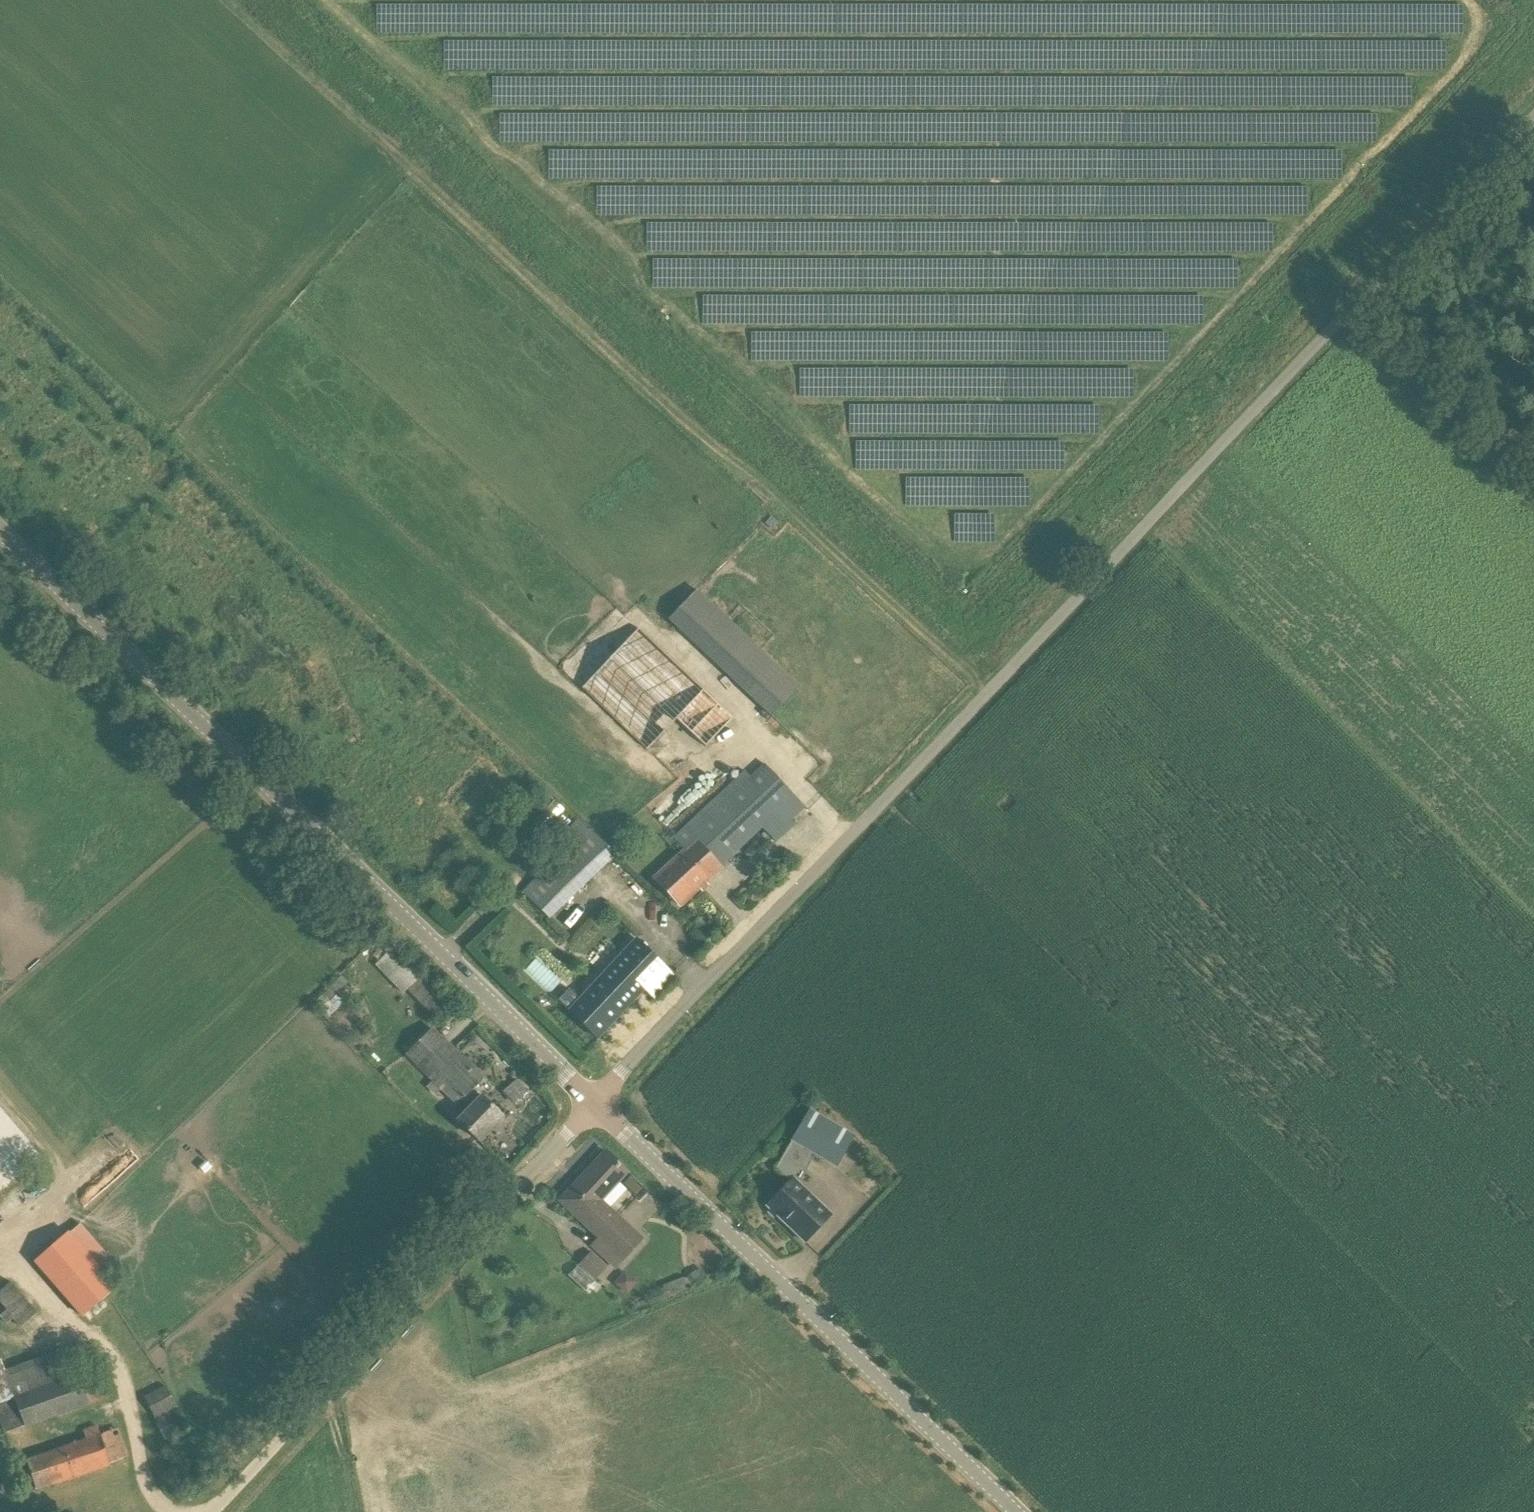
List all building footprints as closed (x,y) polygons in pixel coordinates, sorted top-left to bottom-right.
[(771,714),(800,683),(695,586),(666,618),(771,714)] [(734,718),(639,628),(583,688),(648,750),(677,719),(706,747),(734,718)] [(675,837),(687,850),(655,880),(680,906),(722,867),(722,866),(763,828),(776,842),(795,825),(792,821),(806,807),(766,764),(752,778),(746,771),(675,837)] [(590,829),(523,893),(548,919),(615,855),(590,829)] [(597,1039),(643,989),(654,998),(674,977),(637,941),(580,1001),(569,990),(558,1002),(597,1039)] [(402,953),(383,972),(404,993),(407,990),(436,1019),(450,1006),(433,989),(435,987),(423,975),(402,953)] [(342,976),(313,1005),(328,1021),(350,999),(342,990),(349,983),(342,976)] [(502,1117),(474,1090),(484,1080),(432,1028),(407,1054),(458,1104),(450,1113),(478,1141),(502,1117)] [(512,1104),(527,1091),(518,1080),(502,1093),(512,1104)] [(790,1141),(815,1155),(836,1167),(854,1135),(809,1109),(790,1141)] [(790,1181),(767,1205),(805,1242),(830,1215),(798,1184),(815,1155),(790,1141),(789,1142),(791,1143),(776,1168),(790,1181)] [(600,1201),(614,1186),(628,1172),(607,1152),(561,1201),(600,1237),(591,1247),(615,1269),(642,1240),(600,1201)] [(118,1288),(69,1232),(36,1261),(84,1317),(118,1288)] [(591,1251),(578,1265),(595,1281),(608,1267),(591,1251)] [(613,1284),(626,1295),(638,1280),(625,1269),(613,1284)] [(12,1282),(0,1293),(0,1299),(9,1309),(1,1316),(8,1324),(14,1319),(22,1327),(38,1313),(12,1282)] [(77,1376),(65,1338),(0,1362),(0,1403),(77,1376)] [(111,1397),(101,1368),(77,1376),(0,1403),(0,1421),(5,1434),(111,1397)] [(156,1418),(177,1407),(167,1387),(146,1398),(156,1418)] [(102,1436),(99,1428),(85,1433),(88,1441),(28,1461),(37,1490),(96,1470),(128,1457),(119,1430),(102,1436)] [(173,1467),(162,1476),(169,1485),(172,1483),(177,1489),(182,1485),(177,1479),(180,1477),(173,1467)]
